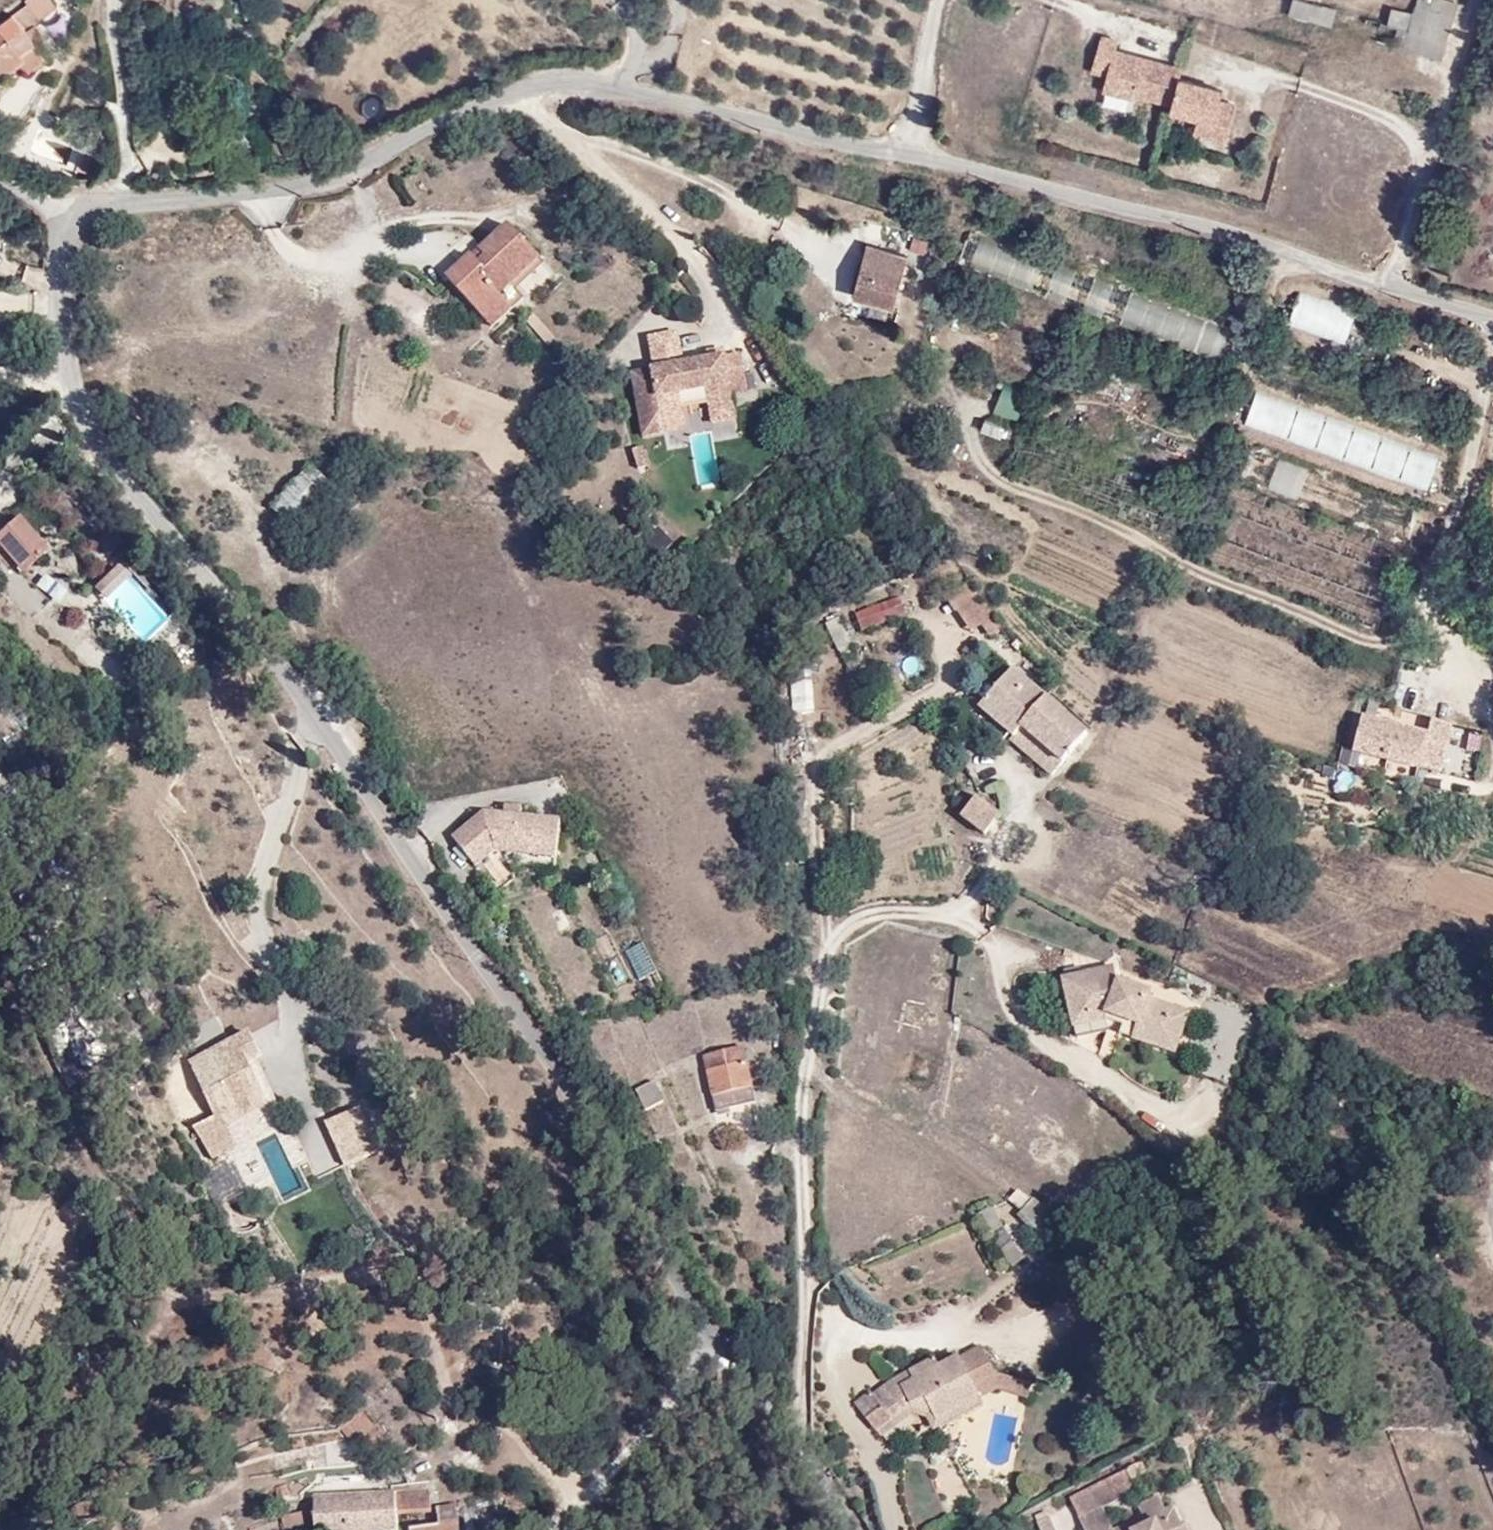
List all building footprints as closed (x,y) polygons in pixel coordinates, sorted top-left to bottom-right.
[(0,29),(0,75),(5,81),(25,67),(27,65),(34,73),(50,61),(39,46),(40,45),(30,32),(58,11),(50,0),(39,0),(0,29)] [(1405,20),(1402,33),(1391,30),(1385,29),(1380,50),(1379,53),(1448,71),(1464,11),(1423,1),(1416,23),(1405,20)] [(1298,5),(1297,8),(1295,22),(1338,34),(1342,17),(1298,5)] [(1391,30),(1402,33),(1405,20),(1395,18),(1391,30)] [(1362,32),(1380,50),(1385,29),(1363,23),(1362,32)] [(1176,107),(1174,114),(1202,121),(1217,124),(1213,140),(1230,144),(1239,108),(1223,104),(1225,93),(1182,83),(1184,72),(1117,55),(1119,46),(1102,42),(1094,76),(1110,80),(1106,95),(1139,103),(1139,99),(1176,107)] [(362,116),(382,114),(380,96),(361,97),(362,116)] [(1217,124),(1202,121),(1198,137),(1213,140),(1217,124)] [(455,282),(486,319),(488,318),(508,303),(550,267),(516,228),(455,282)] [(1348,360),(1362,321),(1118,231),(1103,268),(1348,360)] [(870,258),(859,302),(900,312),(904,293),(924,299),(927,285),(910,280),(912,264),(873,253),(874,247),(861,244),(859,256),(870,258)] [(488,318),(502,332),(519,318),(508,303),(488,318)] [(649,343),(655,375),(682,370),(676,338),(649,343)] [(707,358),(709,365),(724,363),(723,355),(707,358)] [(644,442),(665,438),(659,403),(707,394),(710,408),(711,411),(732,407),(731,400),(748,396),(741,359),(724,363),(709,365),(682,370),(655,375),(632,379),(644,442)] [(1003,384),(993,412),(1020,422),(1030,394),(1003,384)] [(659,403),(665,438),(684,434),(681,413),(710,408),(707,394),(659,403)] [(711,411),(714,429),(735,424),(732,407),(711,411)] [(982,421),(981,433),(1010,437),(1012,425),(982,421)] [(645,473),(641,453),(631,455),(635,475),(645,473)] [(277,513),(297,532),(338,491),(318,471),(277,513)] [(25,570),(51,550),(22,517),(0,534),(0,542),(25,570)] [(70,590),(78,599),(100,576),(91,567),(70,590)] [(980,628),(990,641),(1003,631),(979,598),(955,617),(969,636),(980,628)] [(857,619),(864,637),(907,620),(901,602),(857,619)] [(979,715),(1012,743),(1021,732),(1047,700),(1014,673),(979,715)] [(791,713),(812,713),(812,681),(791,681),(791,713)] [(1021,732),(1028,737),(1054,706),(1047,700),(1021,732)] [(1065,768),(1091,738),(1054,706),(1028,737),(1065,768)] [(1360,752),(1448,776),(1460,730),(1437,723),(1434,735),(1370,718),(1360,752)] [(1028,737),(1021,732),(1012,743),(1017,749),(1028,737)] [(1065,768),(1028,737),(1017,749),(1053,781),(1065,768)] [(1007,820),(983,801),(963,824),(988,843),(1007,820)] [(509,825),(525,826),(526,817),(510,816),(509,825)] [(525,826),(509,825),(486,823),(454,848),(475,878),(494,862),(559,868),(563,831),(525,826)] [(643,943),(625,952),(641,982),(659,972),(643,943)] [(1106,995),(1123,991),(1120,976),(1104,979),(1106,995)] [(1104,979),(1065,987),(1072,1023),(1075,1034),(1068,1037),(1071,1049),(1111,1042),(1110,1027),(1110,1026),(1127,1030),(1143,1036),(1142,1044),(1158,1048),(1162,1038),(1171,1040),(1175,1029),(1190,1034),(1193,1023),(1153,1009),(1153,1001),(1123,991),(1106,995),(1104,979)] [(1143,1036),(1127,1030),(1123,1046),(1179,1066),(1190,1034),(1175,1029),(1171,1040),(1162,1038),(1158,1048),(1142,1044),(1143,1036)] [(226,1047),(236,1069),(253,1061),(266,1056),(257,1035),(226,1047)] [(704,1060),(717,1115),(757,1107),(754,1094),(769,1090),(763,1063),(748,1065),(746,1052),(704,1060)] [(272,1101),(267,1090),(253,1061),(236,1069),(227,1072),(233,1098),(219,1105),(225,1121),(272,1101)] [(221,1122),(225,1121),(219,1105),(233,1098),(227,1072),(203,1083),(221,1122)] [(634,1088),(642,1114),(662,1106),(655,1081),(634,1088)] [(195,1126),(211,1156),(226,1148),(210,1118),(195,1126)] [(348,1131),(343,1119),(333,1123),(344,1145),(375,1161),(388,1156),(375,1122),(348,1131)] [(304,1136),(327,1179),(375,1161),(344,1145),(333,1123),(304,1136)] [(1023,1229),(1056,1259),(1073,1241),(1029,1199),(1015,1213),(1027,1225),(1023,1229)] [(993,1206),(981,1213),(992,1232),(1004,1225),(993,1206)] [(899,1401),(904,1411),(907,1409),(915,1405),(924,1421),(968,1400),(965,1392),(981,1386),(983,1375),(967,1345),(924,1364),(920,1356),(861,1387),(859,1383),(840,1396),(857,1425),(899,1401)] [(983,1375),(981,1386),(1012,1395),(1015,1383),(983,1375)] [(857,1425),(862,1434),(904,1411),(899,1401),(857,1425)] [(344,1431),(358,1448),(364,1443),(374,1456),(389,1445),(364,1414),(344,1431)] [(1131,1482),(1147,1475),(1141,1461),(1125,1467),(1131,1482)] [(1130,1485),(1136,1497),(1150,1489),(1144,1477),(1130,1485)] [(431,1493),(412,1495),(413,1511),(427,1510),(427,1513),(432,1513),(431,1493)] [(1179,1521),(1174,1524),(1165,1505),(1158,1508),(1151,1493),(1129,1504),(1137,1521),(1125,1528),(1120,1521),(1105,1527),(1092,1502),(1068,1514),(1076,1529),(1183,1529),(1179,1521)] [(398,1514),(413,1514),(413,1511),(412,1495),(316,1500),(317,1520),(318,1529),(400,1529),(398,1514)] [(461,1516),(461,1512),(438,1513),(439,1529),(463,1529),(461,1516)] [(317,1520),(310,1520),(307,1513),(282,1522),(285,1529),(318,1529),(317,1520)] [(463,1529),(472,1529),(471,1516),(461,1516),(463,1529)]
